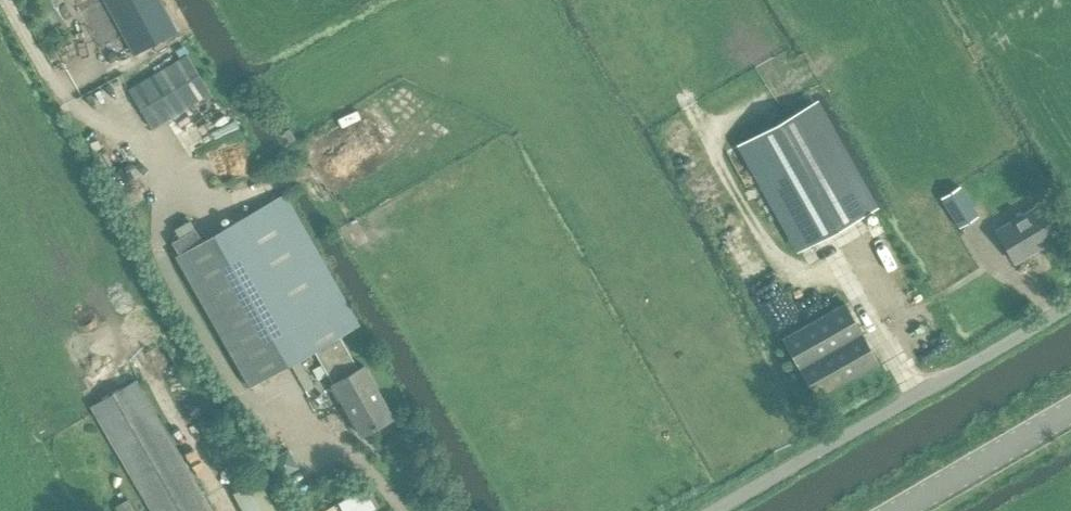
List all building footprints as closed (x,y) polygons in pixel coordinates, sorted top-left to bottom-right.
[(176,30),(159,0),(104,0),(133,53),(176,30)] [(129,89),(152,127),(209,92),(186,54),(129,89)] [(872,202),(827,123),(814,101),(812,102),(741,143),(799,245),(872,202)] [(959,186),(941,197),(958,227),(977,216),(959,186)] [(285,193),(174,254),(248,385),(314,349),(339,335),(358,325),(285,193)] [(1014,261),(1058,236),(1039,204),(996,229),(1014,261)] [(878,361),(845,303),(783,339),(816,397),(878,361)] [(339,335),(314,349),(331,381),(331,382),(359,435),(393,416),(365,363),(357,368),(339,335)] [(90,406),(152,510),(212,510),(135,380),(90,406)] [(287,449),(269,460),(279,478),(298,467),(287,449)] [(245,510),(277,510),(259,478),(235,492),(245,510)] [(338,503),(342,510),(374,510),(379,508),(368,487),(338,503)] [(127,498),(114,506),(117,510),(134,510),(127,498)]
